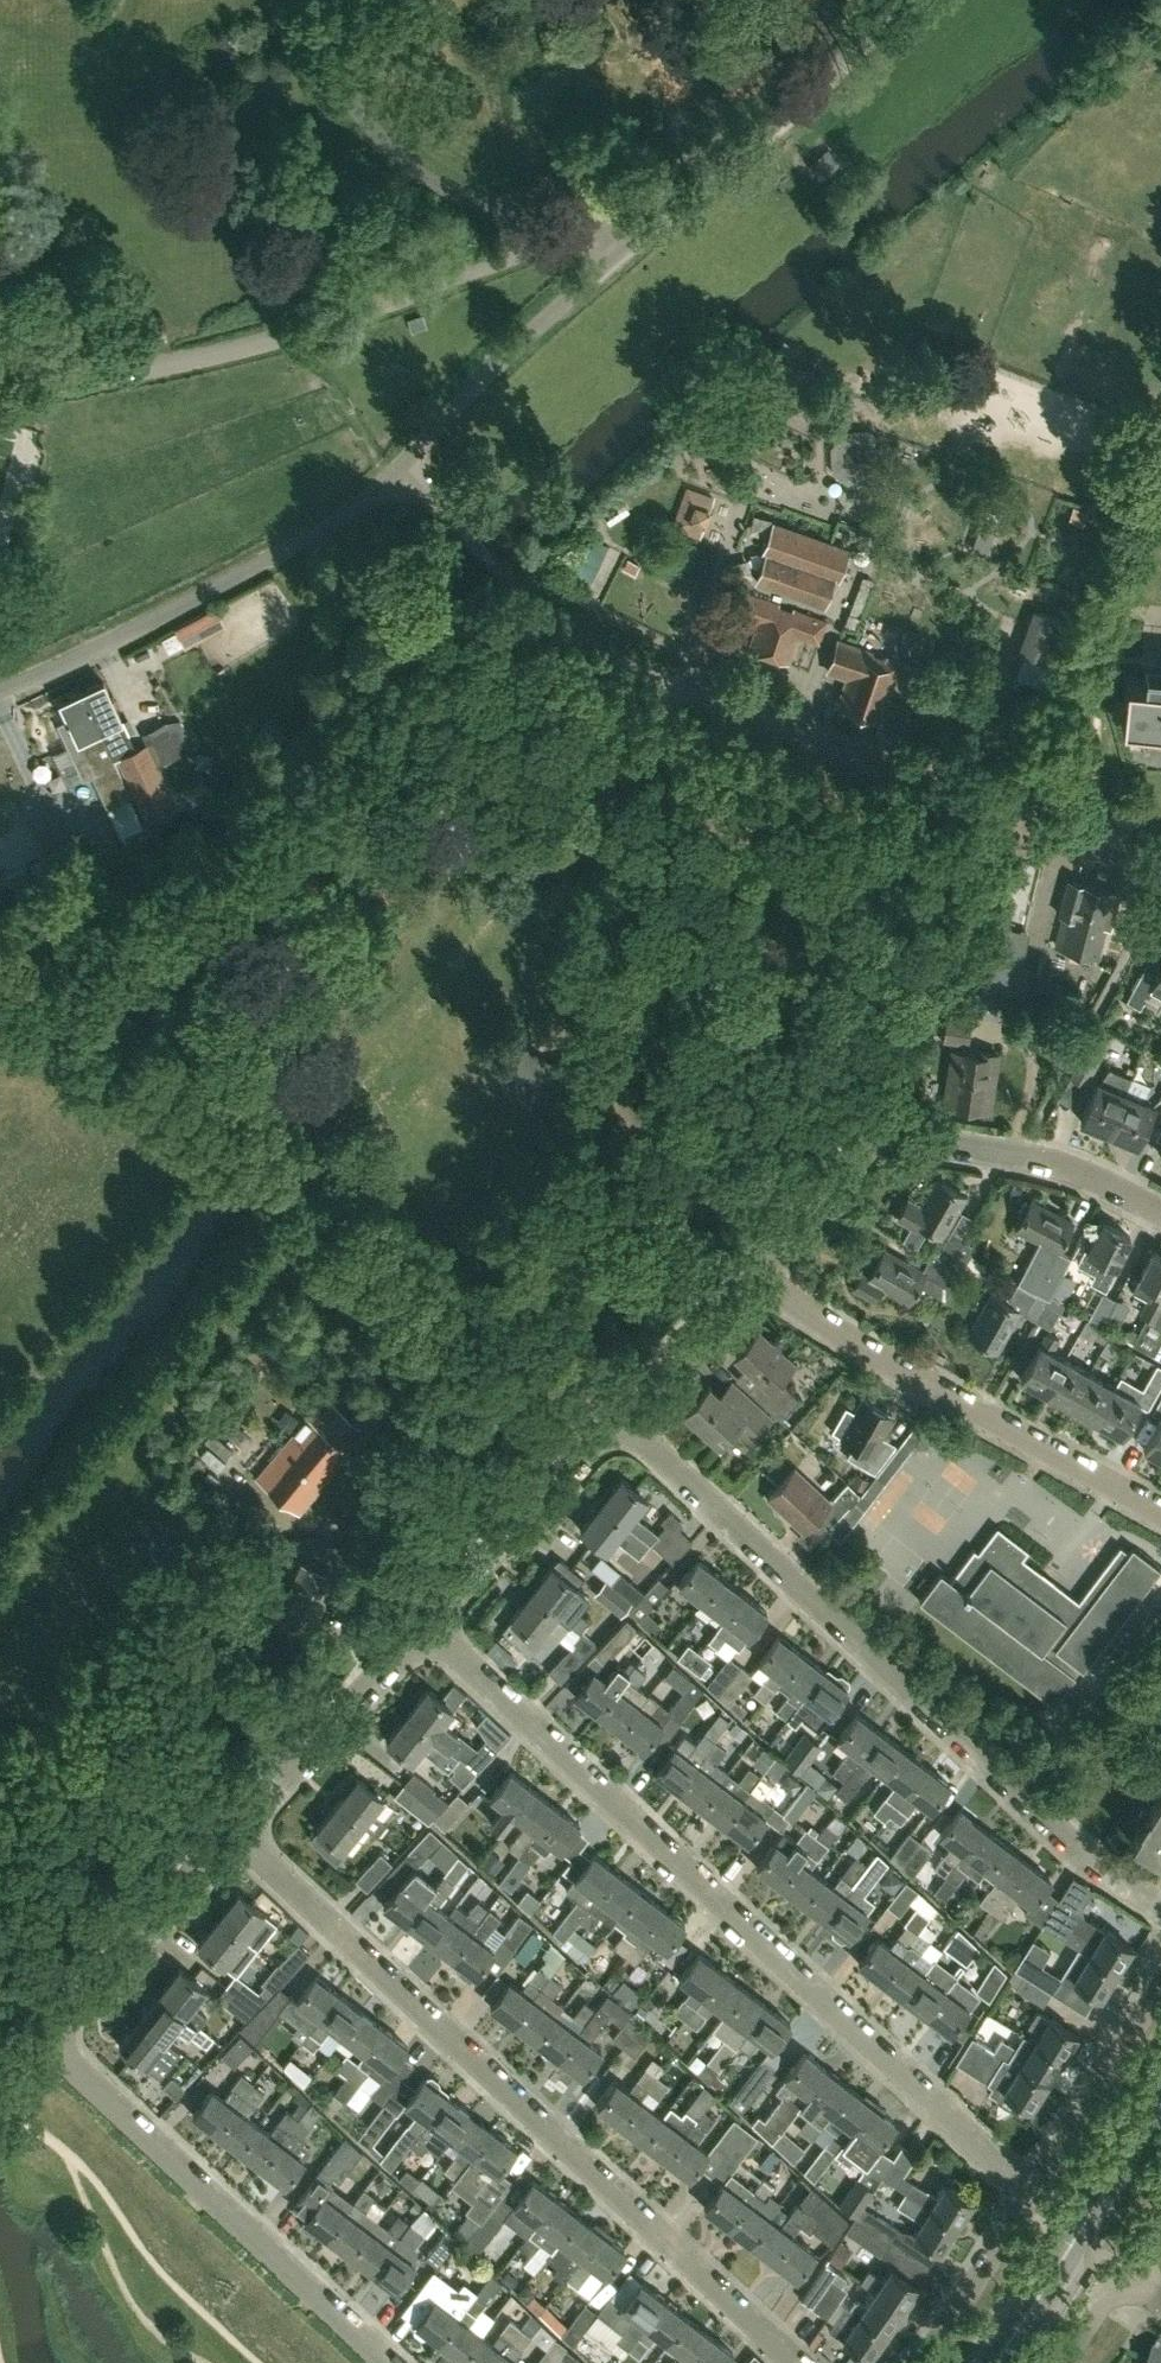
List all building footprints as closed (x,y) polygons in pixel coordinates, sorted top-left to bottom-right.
[(829,148),(819,157),(810,165),(820,178),(839,159),(829,148)] [(844,463),(854,471),(867,470),(874,460),(874,448),(865,441),(852,441),(844,450),(844,463)] [(687,488),(673,525),(699,535),(713,497),(687,488)] [(616,517),(613,513),(605,519),(608,523),(616,517)] [(765,555),(755,582),(822,606),(832,578),(836,580),(846,550),(772,524),(762,553),(765,555)] [(982,525),(973,549),(987,554),(995,530),(982,525)] [(629,559),(625,569),(633,573),(638,563),(629,559)] [(327,584),(337,578),(331,568),(321,574),(327,584)] [(827,621),(744,592),(736,614),(758,621),(748,649),(788,663),(797,635),(819,643),(827,621)] [(183,642),(221,622),(215,610),(177,630),(183,642)] [(1022,654),(1053,666),(1069,622),(1038,610),(1022,654)] [(860,616),(848,612),(845,623),(856,627),(860,616)] [(858,645),(838,638),(828,667),(847,675),(838,701),(881,716),(893,681),(902,684),(901,687),(918,693),(926,668),(886,655),(885,657),(872,652),(872,650),(858,645)] [(1143,665),(1141,676),(1124,674),(1120,718),(1156,722),(1155,732),(1160,733),(1160,667),(1143,665)] [(80,691),(113,760),(117,758),(143,813),(173,799),(155,760),(169,754),(170,756),(184,749),(174,729),(159,736),(135,749),(127,734),(128,733),(121,719),(103,680),(80,691)] [(143,826),(129,797),(130,797),(113,760),(80,691),(59,701),(66,716),(55,722),(73,759),(82,779),(91,775),(120,836),(143,826)] [(1119,893),(1068,879),(1059,912),(1063,913),(1058,931),(1060,931),(1056,944),(1098,955),(1106,926),(1110,927),(1119,893)] [(1002,958),(994,979),(1024,991),(1033,970),(1002,958)] [(1153,979),(1140,972),(1126,999),(1139,1007),(1143,1000),(1154,1006),(1160,994),(1160,965),(1153,979)] [(945,1017),(942,1042),(968,1045),(971,1020),(945,1017)] [(988,1109),(997,1052),(979,1050),(978,1054),(951,1049),(943,1102),(988,1109)] [(1079,1120),(1108,1132),(1124,1093),(1131,1077),(1109,1068),(1099,1082),(1096,1081),(1079,1120)] [(1124,1093),(1108,1132),(1137,1143),(1153,1105),(1124,1093)] [(929,1229),(942,1236),(965,1195),(936,1179),(921,1206),(907,1198),(896,1217),(910,1225),(902,1239),(918,1248),(929,1229)] [(1057,1250),(1072,1221),(1030,1199),(1015,1228),(1038,1240),(1057,1250)] [(1092,1279),(1105,1286),(1118,1261),(1117,1260),(1130,1236),(1102,1221),(1088,1249),(1084,1248),(1077,1261),(1096,1271),(1092,1279)] [(949,1232),(937,1252),(934,1258),(948,1265),(962,1239),(949,1232)] [(929,1255),(921,1270),(883,1249),(867,1277),(860,1273),(852,1287),(874,1299),(882,1286),(908,1301),(918,1284),(943,1299),(974,1246),(962,1239),(948,1265),(934,1258),(937,1252),(931,1249),(928,1255),(929,1255)] [(1035,1291),(1036,1289),(1048,1296),(1050,1294),(1070,1257),(1057,1250),(1038,1240),(1016,1281),(1035,1292),(1035,1291)] [(1154,1250),(1133,1290),(1148,1299),(1141,1313),(1146,1316),(1153,1320),(1154,1321),(1160,1308),(1160,1253),(1154,1250)] [(1016,1281),(1005,1301),(991,1293),(968,1334),(997,1350),(1020,1309),(1036,1318),(1048,1296),(1036,1289),(1035,1291),(1035,1292),(1016,1281)] [(1050,1294),(1048,1296),(1036,1318),(1050,1325),(1063,1301),(1050,1294)] [(1100,1294),(1086,1319),(1100,1327),(1113,1302),(1100,1294)] [(1160,1334),(1160,1325),(1154,1321),(1153,1320),(1146,1316),(1131,1343),(1138,1347),(1150,1354),(1160,1334)] [(1045,1392),(1064,1358),(1050,1350),(1058,1336),(1046,1329),(1019,1377),(1045,1392)] [(760,1379),(749,1391),(779,1419),(798,1399),(777,1379),(792,1362),(778,1349),(778,1341),(770,1341),(757,1330),(734,1355),(760,1379)] [(1150,1354),(1160,1359),(1160,1334),(1150,1354)] [(1119,1345),(1107,1339),(1106,1339),(1099,1352),(1111,1359),(1113,1356),(1119,1345)] [(1089,1372),(1064,1358),(1045,1392),(1070,1406),(1089,1372)] [(1160,1384),(1160,1366),(1156,1363),(1142,1388),(1121,1376),(1115,1387),(1138,1400),(1148,1406),(1160,1384)] [(1115,1387),(1089,1372),(1070,1406),(1096,1421),(1115,1387)] [(729,1380),(717,1394),(707,1385),(701,1391),(695,1391),(688,1399),(688,1405),(683,1411),(718,1443),(732,1427),(748,1442),(770,1418),(729,1380)] [(1138,1400),(1115,1387),(1096,1421),(1112,1431),(1119,1434),(1138,1400)] [(296,1514),(367,1430),(326,1395),(255,1479),(296,1514)] [(891,1449),(880,1443),(879,1437),(891,1416),(862,1399),(855,1411),(845,1406),(831,1431),(853,1444),(844,1455),(873,1472),(891,1449)] [(1143,1448),(1160,1459),(1160,1416),(1143,1448)] [(839,1541),(921,1434),(912,1428),(830,1533),(839,1541)] [(847,1481),(828,1501),(793,1469),(768,1497),(803,1529),(816,1515),(828,1527),(848,1505),(859,1492),(847,1481)] [(868,1477),(858,1472),(852,1482),(862,1487),(868,1477)] [(649,1542),(627,1524),(646,1499),(619,1478),(599,1504),(648,1543),(649,1542)] [(869,1522),(886,1534),(915,1493),(897,1481),(869,1522)] [(648,1543),(599,1504),(579,1529),(607,1550),(615,1540),(638,1557),(648,1543)] [(649,1542),(672,1563),(692,1540),(679,1528),(683,1523),(669,1511),(660,1520),(664,1525),(649,1542)] [(974,1548),(950,1580),(940,1572),(918,1602),(1053,1704),(1080,1667),(1083,1669),(1129,1608),(1135,1600),(1160,1568),(1131,1546),(1128,1549),(1128,1552),(1119,1545),(1078,1600),(1022,1558),(1028,1550),(997,1526),(977,1551),(974,1548)] [(529,1594),(568,1625),(569,1624),(578,1632),(595,1644),(604,1634),(577,1612),(588,1597),(576,1588),(584,1578),(558,1558),(551,1567),(550,1567),(529,1594)] [(701,1602),(720,1577),(697,1559),(678,1585),(701,1602)] [(634,1604),(644,1592),(620,1572),(619,1573),(602,1560),(594,1570),(605,1580),(632,1602),(634,1604)] [(319,1608),(333,1577),(301,1563),(278,1617),(310,1631),(319,1608)] [(658,1577),(644,1592),(634,1604),(628,1610),(652,1633),(660,1624),(646,1611),(649,1608),(668,1586),(658,1577)] [(743,1594),(720,1577),(701,1602),(709,1608),(724,1619),(743,1594)] [(620,1617),(632,1602),(605,1580),(593,1594),(620,1617)] [(558,1636),(568,1625),(529,1594),(517,1608),(509,1618),(511,1620),(502,1630),(530,1654),(540,1642),(537,1639),(547,1627),(558,1636)] [(724,1619),(708,1640),(717,1647),(724,1638),(738,1649),(766,1611),(743,1594),(724,1619)] [(603,1664),(636,1629),(626,1619),(593,1654),(603,1664)] [(548,1672),(558,1682),(595,1644),(578,1632),(570,1641),(574,1644),(548,1672)] [(764,1702),(777,1685),(801,1653),(778,1635),(759,1660),(771,1669),(752,1693),(764,1702)] [(676,1658),(688,1667),(699,1652),(688,1644),(676,1658)] [(699,1652),(688,1667),(699,1675),(710,1661),(699,1652)] [(824,1670),(801,1653),(777,1685),(788,1693),(775,1710),(787,1719),(805,1695),(824,1670)] [(705,1685),(717,1697),(740,1667),(728,1657),(705,1685)] [(573,1695),(597,1714),(616,1688),(628,1673),(617,1664),(605,1679),(592,1670),(573,1695)] [(616,1688),(597,1714),(619,1731),(639,1706),(647,1695),(634,1686),(644,1674),(634,1665),(628,1673),(616,1688)] [(740,1667),(717,1697),(726,1706),(727,1705),(727,1704),(732,1698),(750,1675),(740,1667)] [(847,1688),(846,1687),(847,1685),(846,1681),(840,1676),(836,1676),(835,1678),(824,1670),(805,1695),(828,1713),(847,1688)] [(1097,1690),(1108,1699),(1120,1684),(1108,1675),(1097,1690)] [(661,1723),(671,1730),(702,1689),(691,1679),(659,1721),(661,1722),(661,1723)] [(405,1714),(447,1748),(457,1734),(442,1722),(452,1709),(426,1688),(405,1714)] [(619,1731),(642,1748),(661,1723),(661,1722),(659,1721),(649,1713),(658,1701),(648,1693),(647,1695),(639,1706),(619,1731)] [(746,1708),(732,1698),(727,1704),(727,1705),(739,1717),(746,1708)] [(434,1758),(442,1748),(445,1750),(447,1748),(405,1714),(385,1739),(411,1760),(421,1749),(434,1758)] [(843,1781),(881,1732),(858,1714),(838,1739),(850,1748),(831,1772),(843,1781)] [(654,1771),(678,1789),(697,1764),(715,1741),(703,1732),(685,1756),(673,1746),(654,1771)] [(903,1749),(881,1732),(843,1781),(835,1791),(846,1800),(855,1789),(872,1765),(884,1774),(903,1749)] [(804,1735),(784,1761),(798,1771),(818,1746),(804,1735)] [(475,1772),(497,1749),(485,1739),(464,1763),(475,1772)] [(701,1807),(720,1782),(728,1771),(717,1762),(726,1750),(715,1741),(697,1764),(678,1789),(701,1807)] [(888,1816),(907,1791),(926,1766),(903,1749),(884,1774),(895,1782),(876,1806),(872,1812),(884,1821),(888,1815),(888,1816)] [(760,1776),(742,1799),(723,1824),(746,1841),(765,1816),(775,1824),(783,1812),(762,1796),(786,1764),(776,1756),(760,1776)] [(949,1784),(926,1766),(907,1791),(888,1816),(899,1824),(918,1800),(930,1809),(949,1784)] [(720,1782),(701,1807),(723,1824),(742,1799),(760,1776),(748,1767),(731,1791),(720,1782)] [(335,1803),(362,1824),(375,1835),(385,1823),(371,1812),(382,1798),(350,1772),(337,1789),(343,1793),(335,1803)] [(412,1772),(403,1784),(439,1812),(447,1803),(433,1791),(435,1790),(412,1772)] [(500,1830),(512,1814),(514,1816),(533,1791),(509,1772),(490,1797),(502,1806),(489,1823),(500,1830)] [(837,1785),(824,1775),(815,1788),(827,1798),(837,1785)] [(784,1829),(815,1790),(807,1783),(776,1823),(784,1829)] [(432,1819),(439,1812),(403,1784),(393,1798),(427,1823),(432,1819)] [(1130,1839),(1160,1858),(1160,1789),(1130,1839)] [(556,1808),(533,1791),(514,1816),(525,1824),(517,1834),(518,1834),(507,1848),(518,1857),(536,1833),(556,1808)] [(467,1803),(457,1793),(447,1803),(439,1812),(432,1819),(443,1830),(467,1803)] [(362,1824),(335,1803),(315,1828),(317,1830),(308,1842),(335,1864),(345,1851),(342,1849),(362,1824)] [(536,1833),(518,1857),(500,1882),(510,1890),(540,1852),(545,1855),(552,1845),(558,1850),(578,1825),(556,1808),(536,1833)] [(946,1877),(964,1853),(983,1828),(960,1809),(940,1835),(951,1843),(933,1866),(946,1877)] [(406,1852),(417,1863),(440,1839),(428,1827),(406,1852)] [(783,1832),(775,1843),(756,1868),(781,1886),(799,1862),(818,1838),(807,1830),(805,1828),(795,1840),(783,1832)] [(983,1828),(964,1853),(946,1877),(955,1885),(967,1870),(979,1880),(986,1871),(1006,1845),(983,1828)] [(889,1858),(900,1868),(920,1841),(908,1832),(889,1858)] [(828,1846),(818,1838),(799,1862),(781,1886),(803,1904),(822,1879),(809,1869),(816,1860),(817,1860),(828,1846)] [(900,1868),(910,1877),(931,1849),(920,1841),(900,1868)] [(1028,1862),(1006,1845),(986,1871),(997,1878),(979,1902),(991,1911),(1009,1888),(1028,1862)] [(494,1874),(504,1861),(492,1850),(481,1863),(494,1874)] [(803,1904),(826,1921),(845,1897),(879,1853),(877,1852),(868,1864),(856,1855),(850,1863),(832,1886),(822,1879),(803,1904)] [(366,1891),(391,1863),(379,1853),(354,1880),(366,1891)] [(879,1853),(845,1897),(826,1921),(835,1928),(833,1932),(833,1936),(841,1942),(845,1941),(848,1938),(867,1913),(866,1912),(874,1901),(864,1893),(888,1861),(879,1853)] [(579,1921),(617,1873),(593,1854),(566,1890),(577,1898),(551,1932),(562,1942),(579,1921)] [(1009,1888),(991,1911),(1001,1918),(1019,1896),(1032,1906),(1051,1880),(1028,1862),(1009,1888)] [(382,1905),(405,1922),(435,1884),(413,1867),(402,1881),(401,1880),(382,1905)] [(614,1924),(640,1891),(617,1873),(579,1921),(589,1929),(599,1916),(612,1925),(613,1923),(614,1924)] [(435,1884),(405,1922),(427,1940),(446,1915),(435,1906),(453,1883),(442,1875),(435,1884)] [(917,1891),(905,1881),(886,1906),(898,1916),(917,1891)] [(612,1947),(624,1956),(634,1943),(642,1934),(642,1933),(662,1908),(640,1891),(614,1924),(623,1931),(621,1933),(622,1935),(612,1947)] [(275,1923),(263,1913),(236,1892),(216,1918),(255,1948),(275,1923)] [(1057,1899),(1042,1924),(1041,1926),(1061,1938),(1076,1948),(1089,1955),(1116,1972),(1131,1948),(1089,1921),(1080,1934),(1061,1922),(1071,1907),(1057,1899)] [(455,1903),(446,1915),(427,1940),(450,1957),(469,1932),(488,1909),(477,1901),(468,1913),(455,1903)] [(907,1924),(889,1948),(877,1939),(858,1963),(882,1982),(901,1958),(919,1934),(918,1933),(930,1916),(916,1905),(904,1922),(907,1924)] [(642,1934),(634,1943),(624,1956),(635,1964),(644,1951),(645,1951),(652,1942),(664,1951),(684,1925),(662,1908),(642,1933),(642,1934)] [(488,1909),(469,1932),(450,1957),(460,1965),(456,1970),(468,1980),(473,1974),(473,1975),(492,1950),(482,1942),(493,1927),(498,1918),(488,1909)] [(514,1948),(531,1924),(518,1914),(500,1938),(514,1948)] [(223,1965),(234,1973),(225,1985),(256,2009),(260,2005),(266,1997),(236,1974),(235,1974),(255,1948),(216,1918),(196,1943),(223,1964),(223,1965)] [(943,1947),(944,1948),(965,1964),(977,1947),(957,1928),(943,1947)] [(919,1934),(901,1958),(882,1982),(905,1999),(923,1974),(936,1959),(934,1958),(932,1961),(921,1953),(929,1942),(919,1934)] [(277,1964),(288,1975),(308,1953),(297,1942),(277,1964)] [(489,2005),(512,2023),(531,2000),(549,1975),(564,1956),(554,1946),(520,1990),(508,1980),(489,2005)] [(704,1997),(723,1972),(699,1954),(680,1979),(691,1987),(683,1998),(684,1998),(674,2012),(685,2020),(704,1997)] [(1116,1972),(1089,1955),(1073,1980),(1101,1997),(1116,1972)] [(936,1959),(923,1974),(905,1999),(928,2017),(946,1992),(957,1979),(955,1977),(957,1976),(936,1959)] [(993,1962),(983,1977),(975,1990),(988,2000),(1005,1973),(993,1962)] [(1070,1982),(1041,1964),(1040,1963),(1030,1978),(1061,1997),(1070,1982)] [(205,2016),(191,2004),(203,1989),(177,1968),(157,1994),(183,2015),(197,2025),(205,2016)] [(744,1989),(723,1972),(704,1997),(685,2020),(697,2029),(707,2016),(714,2005),(724,2013),(711,2030),(712,2031),(744,1989)] [(279,2007),(309,2030),(300,2041),(301,2042),(338,1993),(315,1975),(297,1998),(290,1992),(279,2007)] [(559,1984),(549,1975),(531,2000),(512,2023),(535,2041),(554,2016),(563,2005),(550,1995),(559,1984)] [(1050,1992),(1023,1975),(1015,1989),(1042,2006),(1050,1992)] [(957,1979),(946,1992),(928,2017),(949,2033),(968,2009),(978,1996),(957,1979)] [(256,2009),(225,1985),(215,1997),(244,2021),(256,2009)] [(741,2041),(767,2007),(744,1989),(712,2031),(724,2040),(719,2047),(718,2045),(705,2061),(717,2070),(730,2054),(731,2055),(738,2045),(741,2041)] [(361,2010),(338,1993),(301,2042),(312,2050),(329,2027),(341,2036),(361,2010)] [(183,2015),(157,1994),(137,2018),(179,2051),(180,2050),(165,2038),(175,2025),(199,2043),(207,2033),(197,2026),(197,2025),(183,2015)] [(585,2023),(595,2010),(583,2001),(573,2015),(585,2023)] [(244,2021),(238,2028),(239,2029),(250,2039),(259,2029),(263,2023),(267,2019),(270,2015),(260,2005),(256,2009),(244,2021)] [(585,2023),(577,2033),(558,2059),(581,2076),(600,2051),(588,2042),(608,2015),(597,2007),(595,2010),(585,2023)] [(790,2025),(767,2007),(741,2041),(738,2045),(749,2053),(760,2040),(771,2050),(790,2025)] [(361,2010),(341,2036),(364,2053),(383,2028),(361,2010)] [(1061,2060),(1076,2035),(1037,2011),(1028,2026),(1039,2033),(1033,2043),(1061,2060)] [(577,2033),(554,2016),(535,2041),(558,2059),(577,2033)] [(144,2064),(154,2052),(169,2064),(179,2051),(137,2018),(118,2044),(144,2064)] [(611,2039),(623,2048),(640,2028),(627,2018),(611,2039)] [(413,2064),(399,2054),(406,2045),(383,2028),(364,2053),(357,2062),(346,2076),(333,2093),(344,2102),(368,2072),(378,2079),(369,2091),(384,2102),(391,2093),(413,2064)] [(640,2028),(623,2048),(633,2056),(650,2036),(640,2028)] [(1033,2043),(1022,2035),(1015,2047),(1000,2038),(1000,2040),(984,2030),(982,2032),(976,2029),(971,2037),(1018,2067),(1046,2084),(1061,2060),(1033,2043)] [(233,2067),(251,2046),(239,2034),(220,2055),(233,2067)] [(1018,2067),(971,2037),(955,2064),(967,2071),(992,2085),(987,2092),(995,2097),(1000,2090),(1030,2109),(1046,2084),(1018,2067)] [(346,2076),(357,2062),(345,2053),(334,2067),(346,2076)] [(781,2132),(782,2130),(799,2109),(800,2110),(828,2072),(805,2054),(777,2091),(783,2096),(765,2119),(758,2114),(752,2123),(771,2141),(780,2131),(781,2132)] [(640,2100),(658,2076),(657,2076),(663,2067),(651,2058),(628,2090),(616,2082),(597,2107),(621,2125),(640,2100)] [(743,2112),(757,2093),(775,2068),(763,2058),(730,2103),(743,2112)] [(851,2089),(828,2072),(800,2110),(820,2126),(822,2123),(824,2125),(832,2115),(851,2089)] [(161,2085),(175,2098),(184,2088),(171,2075),(161,2085)] [(192,2114),(215,2132),(235,2106),(252,2084),(241,2075),(222,2097),(212,2089),(192,2114)] [(640,2100),(621,2125),(643,2142),(663,2117),(650,2107),(668,2084),(658,2076),(640,2100)] [(428,2120),(447,2095),(424,2078),(402,2107),(414,2116),(407,2126),(417,2134),(428,2120)] [(252,2084),(235,2106),(215,2132),(238,2149),(257,2124),(245,2115),(263,2092),(252,2084)] [(663,2117),(643,2142),(666,2159),(685,2134),(703,2111),(715,2095),(703,2085),(681,2115),(670,2107),(663,2117)] [(874,2107),(851,2089),(832,2115),(824,2125),(834,2133),(825,2145),(837,2154),(847,2141),(854,2132),(874,2107)] [(451,2138),(470,2113),(447,2095),(428,2120),(417,2134),(409,2144),(421,2153),(426,2146),(438,2155),(451,2138)] [(269,2133),(257,2124),(238,2149),(260,2167),(280,2141),(306,2107),(300,2102),(290,2113),(287,2111),(269,2133)] [(307,2107),(306,2107),(280,2141),(260,2167),(283,2184),(302,2159),(302,2158),(308,2149),(302,2144),(307,2137),(303,2135),(320,2112),(311,2102),(307,2107)] [(395,2112),(383,2103),(355,2138),(367,2147),(395,2112)] [(896,2124),(874,2107),(854,2132),(847,2141),(837,2154),(836,2156),(849,2166),(852,2162),(858,2167),(862,2170),(838,2205),(854,2217),(862,2205),(881,2176),(892,2159),(878,2149),(896,2124)] [(666,2159),(689,2177),(709,2152),(696,2142),(714,2119),(703,2111),(685,2134),(666,2159)] [(467,2164),(492,2130),(470,2113),(451,2138),(459,2144),(440,2168),(451,2176),(447,2181),(451,2185),(467,2164)] [(715,2143),(727,2152),(745,2128),(733,2119),(715,2143)] [(745,2128),(727,2152),(739,2161),(757,2137),(745,2128)] [(462,2244),(463,2244),(474,2229),(486,2214),(500,2195),(511,2181),(497,2171),(515,2147),(492,2130),(467,2164),(451,2185),(468,2197),(461,2206),(480,2220),(462,2244)] [(804,2148),(782,2130),(781,2132),(780,2131),(771,2141),(793,2162),(804,2148)] [(362,2151),(355,2145),(344,2135),(312,2178),(324,2187),(327,2182),(332,2176),(338,2182),(362,2151)] [(903,2193),(930,2210),(957,2228),(973,2203),(946,2185),(947,2183),(944,2182),(934,2195),(910,2180),(902,2175),(917,2155),(901,2145),(892,2159),(881,2176),(904,2192),(903,2193)] [(405,2168),(398,2177),(397,2177),(410,2188),(418,2178),(405,2168)] [(731,2172),(723,2183),(704,2208),(728,2226),(747,2201),(754,2191),(731,2172)] [(765,2177),(754,2191),(765,2199),(776,2185),(765,2177)] [(345,2211),(323,2193),(330,2184),(327,2182),(324,2187),(312,2178),(292,2204),(306,2215),(303,2219),(304,2219),(299,2225),(312,2235),(316,2229),(326,2237),(346,2211),(345,2211)] [(517,2243),(520,2246),(531,2232),(538,2224),(556,2199),(532,2181),(514,2206),(500,2195),(486,2214),(499,2223),(503,2218),(524,2234),(517,2243)] [(346,2211),(326,2237),(349,2255),(369,2229),(357,2220),(373,2196),(363,2188),(345,2211),(346,2211)] [(942,2251),(957,2228),(930,2210),(903,2193),(895,2205),(922,2222),(915,2234),(942,2251)] [(823,2194),(809,2212),(799,2226),(810,2234),(813,2230),(830,2245),(847,2218),(823,2194)] [(560,2241),(579,2216),(556,2199),(538,2224),(531,2232),(538,2238),(553,2250),(560,2241)] [(728,2226),(751,2244),(770,2219),(747,2201),(728,2226)] [(773,2261),(792,2235),(799,2226),(809,2212),(798,2204),(788,2217),(786,2216),(779,2226),(770,2219),(751,2244),(773,2261)] [(854,2217),(853,2219),(889,2243),(898,2230),(862,2205),(854,2217)] [(369,2229),(349,2255),(372,2272),(409,2224),(397,2214),(386,2227),(376,2220),(369,2229)] [(563,2282),(567,2278),(583,2258),(604,2230),(599,2226),(596,2230),(579,2216),(560,2241),(553,2250),(546,2258),(556,2265),(551,2272),(563,2282)] [(881,2256),(889,2243),(853,2219),(845,2232),(881,2256)] [(419,2231),(409,2224),(372,2272),(394,2290),(416,2262),(416,2248),(413,2246),(422,2234),(419,2231)] [(435,2266),(456,2239),(444,2229),(423,2257),(435,2266)] [(475,2254),(487,2239),(474,2229),(463,2244),(475,2254)] [(604,2230),(583,2258),(567,2278),(578,2286),(593,2266),(605,2275),(624,2250),(604,2236),(607,2232),(604,2230)] [(538,2238),(531,2232),(520,2246),(528,2252),(538,2238)] [(815,2253),(792,2235),(773,2261),(796,2278),(815,2253)] [(800,2299),(813,2308),(833,2280),(841,2286),(846,2278),(825,2263),(800,2299)] [(868,2270),(860,2282),(901,2311),(908,2302),(912,2304),(915,2304),(923,2293),(922,2290),(890,2268),(883,2279),(868,2270)] [(457,2291),(432,2271),(400,2312),(415,2323),(414,2324),(415,2325),(413,2328),(414,2332),(418,2336),(422,2335),(424,2332),(438,2342),(457,2317),(475,2294),(462,2284),(457,2291)] [(833,2280),(813,2308),(828,2318),(847,2290),(841,2286),(833,2280)] [(860,2282),(874,2292),(866,2304),(859,2299),(854,2301),(849,2307),(845,2304),(843,2306),(885,2334),(891,2325),(895,2328),(899,2328),(906,2317),(905,2314),(901,2311),(860,2282)] [(622,2308),(610,2298),(598,2313),(620,2330),(614,2338),(627,2349),(646,2326),(665,2301),(642,2283),(622,2308)] [(438,2342),(460,2360),(480,2334),(467,2324),(485,2302),(475,2294),(457,2317),(438,2342)] [(665,2301),(646,2326),(627,2349),(638,2358),(656,2334),(669,2343),(688,2318),(665,2301)] [(584,2303),(560,2333),(559,2334),(571,2345),(596,2313),(584,2303)] [(828,2328),(869,2356),(885,2334),(843,2306),(828,2328)] [(503,2351),(494,2362),(518,2362),(513,2360),(531,2337),(530,2336),(540,2323),(530,2315),(520,2328),(503,2351)] [(690,2359),(687,2362),(689,2362),(710,2335),(688,2318),(669,2343),(690,2359)] [(491,2342),(480,2334),(460,2360),(465,2362),(494,2362),(503,2351),(520,2328),(508,2319),(491,2342)] [(710,2335),(689,2362),(725,2362),(733,2352),(710,2335)] [(565,2349),(565,2348),(566,2347),(554,2337),(534,2362),(554,2362),(565,2349)] [(565,2349),(554,2362),(577,2362),(579,2360),(565,2349)] [(754,2353),(745,2362),(764,2362),(754,2353)]
